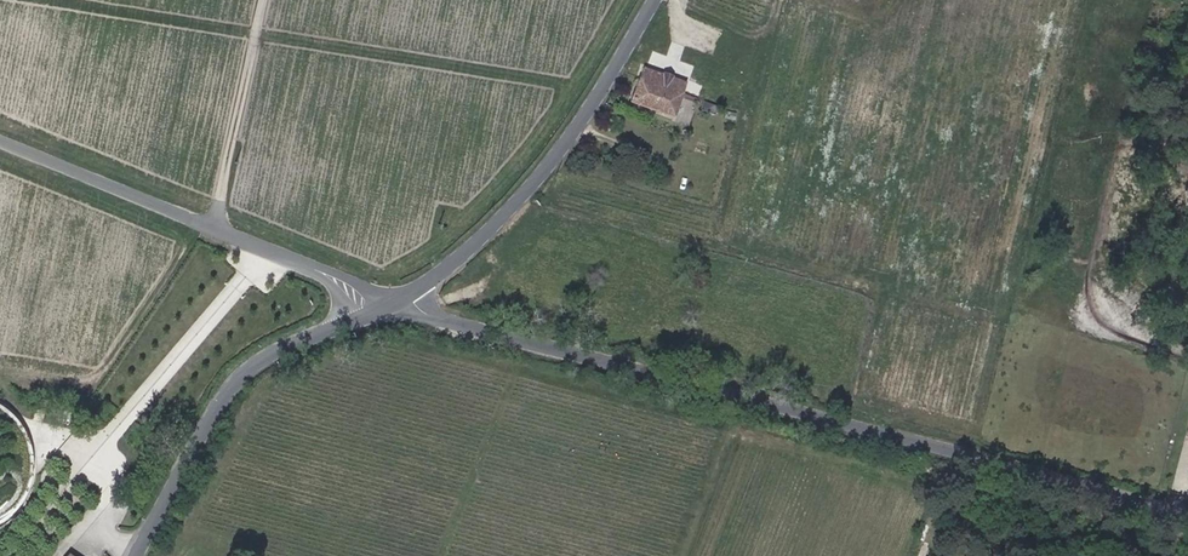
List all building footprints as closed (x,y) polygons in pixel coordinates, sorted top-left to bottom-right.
[(644,69),(632,102),(673,116),(685,83),(644,69)]
